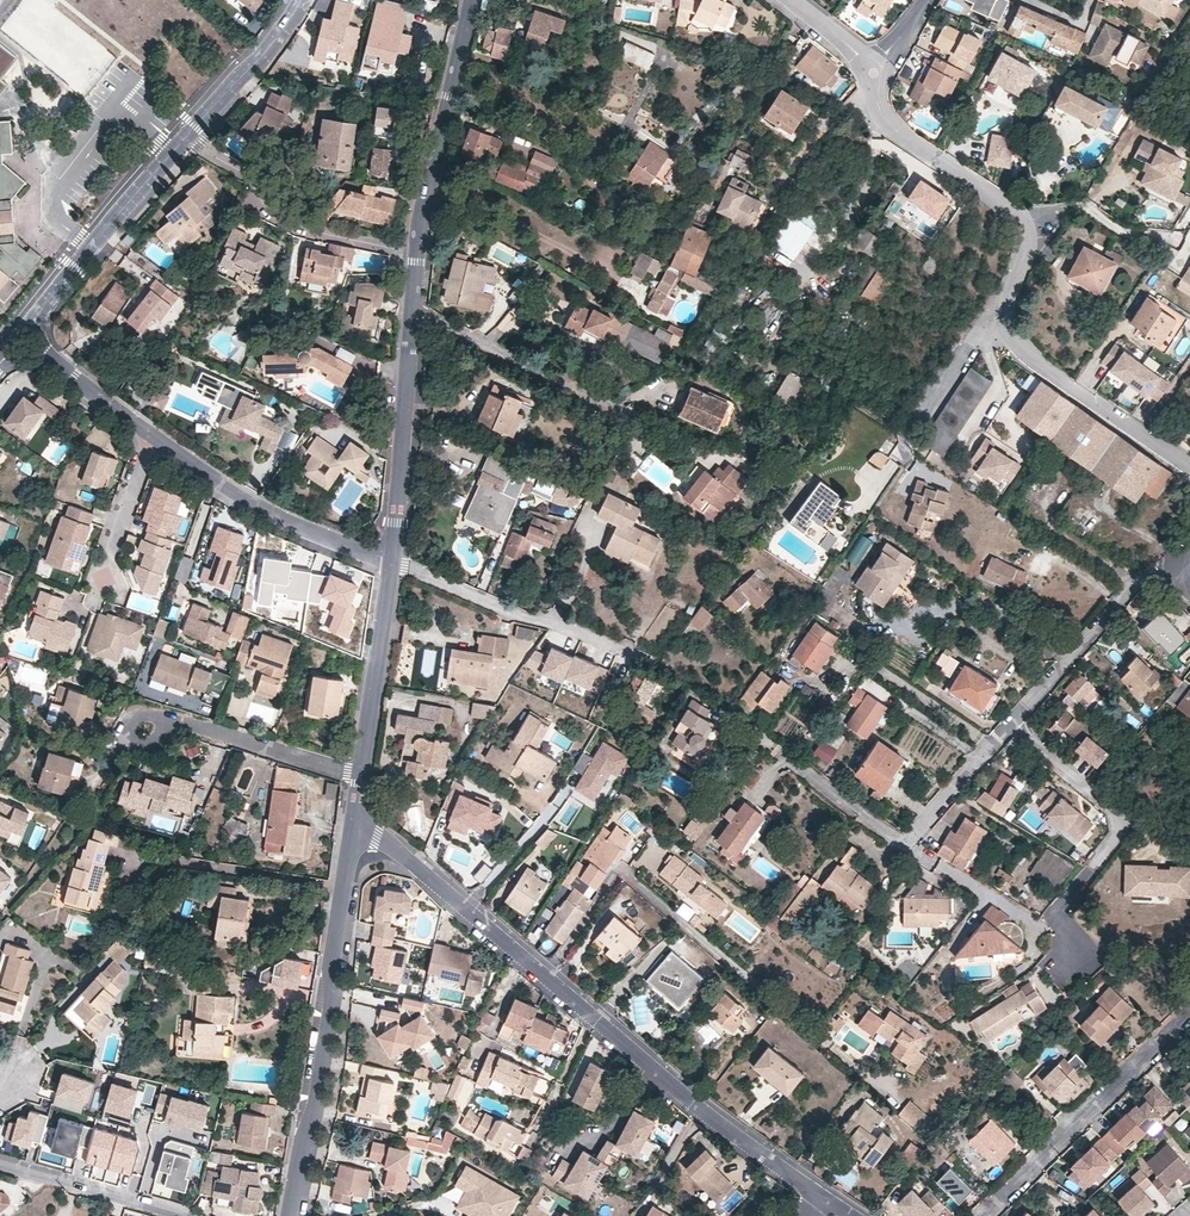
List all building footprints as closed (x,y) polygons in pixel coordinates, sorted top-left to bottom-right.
[(256,9),(262,0),(243,0),(256,9)] [(351,61),(359,28),(348,25),(353,3),(339,0),(337,0),(331,18),(325,17),(315,58),(326,60),(327,57),(337,60),(338,58),(351,61)] [(398,51),(403,32),(410,5),(390,0),(378,0),(362,63),(377,67),(380,59),(395,62),(398,51)] [(435,2),(429,0),(422,0),(420,8),(433,11),(435,2)] [(696,13),(716,22),(726,26),(736,6),(724,0),(702,0),(701,0),(681,0),(678,21),(689,22),(690,13),(696,13)] [(889,0),(863,0),(856,11),(866,18),(871,12),(879,18),(890,2),(889,0)] [(973,2),(993,10),(990,16),(999,20),(1009,0),(969,0),(973,2)] [(1138,2),(1165,16),(1171,3),(1173,0),(1139,0),(1138,2)] [(1090,22),(1099,26),(1106,5),(1098,1),(1090,22)] [(993,10),(973,2),(970,8),(990,16),(993,10)] [(1165,16),(1173,20),(1179,8),(1171,3),(1165,16)] [(1074,31),(1021,4),(1008,31),(1019,36),(1023,29),(1027,19),(1037,23),(1035,27),(1052,36),(1049,42),(1064,50),(1074,31)] [(562,32),(566,18),(536,9),(529,30),(548,37),(551,29),(562,32)] [(696,13),(694,18),(713,27),(716,22),(696,13)] [(1037,23),(1027,19),(1023,29),(1032,33),(1035,27),(1037,23)] [(942,25),(933,45),(951,54),(947,63),(962,70),(965,62),(968,63),(980,40),(966,33),(966,34),(947,25),(942,25)] [(488,30),(485,47),(494,49),(492,55),(505,58),(507,58),(514,59),(517,45),(510,43),(513,30),(499,27),(497,31),(488,30)] [(1153,50),(1112,28),(1095,59),(1109,65),(1116,52),(1144,67),(1153,50)] [(626,39),(626,40),(656,53),(662,40),(630,29),(626,39)] [(529,30),(524,43),(544,49),(548,37),(529,30)] [(1085,36),(1074,31),(1064,50),(1076,56),(1085,36)] [(413,34),(403,32),(398,51),(404,53),(409,54),(413,34)] [(23,50),(0,33),(0,101),(15,78),(7,73),(23,50)] [(641,74),(644,68),(649,68),(656,53),(626,40),(617,62),(641,74)] [(814,46),(797,66),(828,91),(838,79),(833,74),(839,67),(814,46)] [(1002,51),(988,76),(1021,96),(1035,71),(1002,51)] [(937,89),(949,96),(962,70),(947,63),(937,58),(933,66),(928,75),(924,83),(937,89)] [(786,64),(780,74),(790,79),(795,70),(786,64)] [(929,105),(937,89),(924,83),(928,75),(922,72),(911,95),(929,105)] [(405,96),(423,98),(425,81),(408,78),(405,96)] [(1057,105),(1068,110),(1083,118),(1083,121),(1084,125),(1088,128),(1091,127),(1095,125),(1098,126),(1107,107),(1065,86),(1056,104),(1057,105)] [(371,91),(370,99),(382,100),(383,93),(371,91)] [(783,91),(767,115),(791,131),(806,106),(783,91)] [(281,95),(273,92),(263,112),(259,111),(256,111),(254,113),(238,131),(248,139),(258,130),(275,137),(274,141),(284,145),(293,124),(285,120),(294,98),(283,93),(281,95)] [(1112,126),(1118,106),(1109,103),(1102,123),(1112,126)] [(405,157),(407,137),(399,136),(399,132),(402,132),(406,132),(409,128),(409,126),(408,122),(406,119),(402,118),(404,108),(379,105),(372,172),(392,174),(395,156),(405,157)] [(1057,105),(1055,110),(1065,116),(1068,110),(1057,105)] [(356,122),(323,118),(317,163),(350,168),(356,122)] [(1138,123),(1130,120),(1124,130),(1131,134),(1138,123)] [(5,302),(20,285),(11,278),(17,270),(26,278),(43,257),(31,247),(28,251),(16,242),(12,199),(27,182),(4,163),(4,153),(12,152),(11,125),(0,126),(0,298),(5,302)] [(496,154),(502,138),(471,127),(462,152),(482,159),(485,150),(496,154)] [(1131,134),(1124,130),(1111,149),(1119,153),(1131,134)] [(992,136),(987,162),(1007,166),(1012,139),(992,136)] [(1180,158),(1142,139),(1133,156),(1134,156),(1146,162),(1150,164),(1146,172),(1140,183),(1151,189),(1153,184),(1175,195),(1182,180),(1179,178),(1183,170),(1176,166),(1180,158)] [(670,153),(651,142),(628,177),(634,181),(632,186),(653,199),(672,168),(664,163),(670,153)] [(752,161),(755,156),(738,148),(735,154),(747,159),(752,161)] [(530,167),(522,164),(522,165),(520,168),(503,162),(501,166),(497,179),(496,180),(522,190),(525,184),(534,186),(537,177),(543,179),(546,170),(551,171),(557,158),(538,150),(530,167)] [(703,195),(713,200),(731,165),(741,170),(747,159),(735,154),(731,161),(721,157),(703,195)] [(522,165),(522,164),(504,158),(503,162),(520,168),(522,165)] [(497,179),(501,166),(493,163),(489,176),(497,179)] [(924,176),(918,186),(924,190),(930,180),(924,176)] [(166,243),(177,235),(181,231),(192,242),(209,228),(202,219),(206,214),(200,207),(217,193),(204,177),(186,192),(190,195),(167,214),(170,219),(156,231),(166,243)] [(750,209),(757,213),(762,203),(744,194),(749,185),(733,177),(730,182),(736,185),(734,189),(740,192),(737,198),(748,204),(750,209)] [(736,185),(730,182),(717,209),(732,217),(730,221),(744,227),(746,223),(753,221),(757,213),(750,209),(748,204),(737,198),(740,192),(734,189),(736,185)] [(382,194),(381,196),(375,195),(377,185),(364,183),(361,192),(340,187),(320,212),(329,218),(335,210),(339,205),(362,211),(361,217),(390,224),(396,197),(382,194)] [(1175,195),(1153,184),(1151,189),(1173,199),(1175,195)] [(903,210),(934,229),(949,205),(924,190),(918,186),(903,210)] [(703,195),(699,204),(708,210),(713,200),(703,195)] [(361,217),(362,211),(339,205),(335,210),(361,217)] [(812,229),(793,216),(774,245),(792,257),(812,229)] [(744,227),(748,230),(753,221),(746,223),(744,227)] [(712,234),(688,224),(670,265),(686,272),(712,283),(714,277),(697,269),(702,256),(712,234)] [(261,237),(255,249),(242,243),(246,232),(234,226),(225,243),(229,245),(222,261),(242,270),(240,276),(253,282),(255,278),(267,284),(276,266),(272,264),(282,246),(265,238),(261,237)] [(882,262),(892,247),(864,227),(854,243),(872,255),(882,262)] [(142,236),(133,228),(122,241),(132,248),(142,236)] [(181,231),(177,235),(186,247),(192,242),(181,231)] [(173,251),(183,245),(177,236),(168,242),(173,251)] [(330,243),(328,254),(321,253),(321,249),(306,247),(303,269),(308,270),(307,279),(326,282),(326,280),(337,282),(340,268),(343,267),(345,260),(352,261),(354,248),(330,243)] [(1100,292),(1116,263),(1119,256),(1108,250),(1104,257),(1084,246),(1070,275),(1100,292)] [(928,271),(931,273),(943,254),(933,248),(922,267),(928,271)] [(654,257),(642,252),(631,272),(643,278),(654,257)] [(777,259),(788,266),(793,259),(781,252),(777,259)] [(493,294),(483,292),(486,280),(496,282),(497,277),(494,277),(496,268),(456,257),(449,289),(446,297),(489,308),(493,294)] [(850,306),(859,294),(876,305),(893,280),(886,275),(876,268),(868,263),(842,301),(850,306)] [(523,291),(525,293),(542,273),(534,267),(518,288),(523,291)] [(658,312),(659,310),(677,277),(678,274),(667,269),(647,307),(658,312)] [(1188,269),(1181,279),(1189,285),(1189,270),(1188,269)] [(719,287),(712,283),(686,272),(682,280),(713,295),(719,287)] [(346,298),(345,302),(355,304),(352,316),(345,314),(340,332),(366,338),(369,327),(372,327),(374,315),(367,313),(368,304),(378,307),(383,285),(368,277),(355,276),(353,290),(348,289),(346,298)] [(659,310),(668,315),(677,298),(671,295),(680,278),(677,277),(659,310)] [(159,319),(176,294),(176,293),(157,279),(149,290),(147,289),(125,321),(141,331),(153,314),(159,319)] [(132,292),(116,281),(93,316),(109,327),(132,292)] [(731,303),(742,309),(751,294),(741,288),(731,303)] [(1148,296),(1129,325),(1160,345),(1181,314),(1162,301),(1160,304),(1148,296)] [(340,332),(345,314),(352,316),(355,304),(345,302),(346,298),(344,298),(337,331),(340,332)] [(581,335),(583,332),(584,328),(603,337),(605,334),(614,314),(617,310),(610,307),(606,314),(592,307),(591,309),(577,303),(565,325),(565,327),(581,335)] [(499,325),(503,328),(513,316),(509,313),(504,319),(499,325)] [(614,314),(605,334),(660,362),(670,342),(614,314)] [(1160,345),(1165,350),(1187,318),(1181,314),(1160,345)] [(584,328),(583,332),(602,340),(603,337),(584,328)] [(731,336),(715,328),(701,354),(715,363),(731,336)] [(354,365),(319,346),(294,348),(294,342),(276,343),(275,352),(264,353),(265,372),(298,371),(307,371),(307,367),(313,367),(332,376),(331,380),(342,386),(354,365)] [(853,353),(843,347),(835,360),(845,366),(853,353)] [(1141,367),(1113,347),(1101,365),(1111,372),(1109,374),(1127,387),(1141,367)] [(971,367),(949,399),(922,442),(941,454),(964,420),(991,380),(971,367)] [(1157,404),(1169,386),(1141,367),(1127,387),(1145,399),(1147,397),(1157,404)] [(214,401),(225,380),(203,369),(195,385),(202,389),(200,394),(214,401)] [(775,396),(791,405),(798,392),(806,378),(790,369),(775,396)] [(1030,372),(1022,386),(1033,393),(1041,380),(1030,372)] [(283,428),(271,422),(258,415),(264,405),(252,398),(254,393),(225,380),(219,391),(214,401),(227,407),(234,411),(231,419),(245,426),(265,435),(260,447),(271,453),(283,428)] [(1048,437),(1060,445),(1117,485),(1135,498),(1142,489),(1156,498),(1173,474),(1128,442),(1106,426),(1062,395),(1041,380),(1033,393),(1018,415),(1048,437)] [(495,383),(478,420),(492,426),(487,436),(501,442),(505,432),(514,436),(524,413),(518,411),(523,399),(508,392),(509,388),(495,383)] [(691,386),(680,414),(717,431),(720,424),(729,402),(691,386)] [(805,396),(798,392),(791,405),(797,409),(805,396)] [(176,399),(164,393),(158,406),(170,412),(176,399)] [(3,421),(23,436),(43,411),(51,417),(54,420),(60,411),(39,395),(34,402),(23,395),(15,404),(10,411),(3,421)] [(720,424),(728,426),(736,405),(729,402),(720,424)] [(240,436),(245,426),(231,419),(234,411),(227,407),(218,425),(240,436)] [(316,435),(302,456),(307,459),(303,467),(304,468),(299,477),(321,492),(326,483),(329,485),(340,470),(351,478),(350,481),(362,488),(367,482),(354,473),(368,452),(351,440),(342,452),(318,436),(316,435)] [(1021,465),(993,446),(995,443),(986,437),(971,460),(980,466),(979,467),(990,474),(1000,480),(1003,475),(1011,480),(1021,465)] [(117,457),(94,449),(83,480),(98,485),(102,471),(108,472),(111,473),(117,457)] [(885,464),(889,456),(880,450),(876,451),(868,459),(879,466),(885,464)] [(529,471),(489,452),(477,481),(480,482),(465,516),(502,533),(520,489),(525,479),(529,471)] [(725,470),(718,478),(712,473),(705,468),(683,496),(700,509),(707,499),(722,510),(748,479),(729,464),(725,470)] [(712,473),(718,478),(725,470),(719,465),(712,473)] [(987,477),(990,474),(979,467),(977,471),(987,477)] [(98,485),(102,487),(108,472),(102,471),(98,485)] [(921,526),(925,514),(927,507),(943,512),(950,491),(938,487),(937,490),(926,486),(928,481),(919,478),(912,498),(915,499),(908,522),(921,526)] [(533,486),(534,483),(525,479),(520,489),(531,493),(532,490),(533,486)] [(830,530),(822,525),(842,495),(821,480),(790,522),(820,544),(830,530)] [(571,490),(558,484),(554,493),(552,497),(567,505),(571,502),(573,505),(580,499),(574,492),(569,495),(571,490)] [(183,516),(175,513),(176,510),(180,494),(156,486),(149,507),(152,508),(150,512),(148,510),(144,520),(149,522),(146,531),(148,532),(166,538),(169,529),(177,532),(183,516)] [(554,493),(533,486),(532,490),(552,497),(554,493)] [(598,514),(617,524),(605,551),(629,562),(644,529),(633,524),(641,507),(608,491),(598,514)] [(176,510),(180,510),(184,496),(180,494),(176,510)] [(707,499),(700,509),(714,520),(722,510),(707,499)] [(67,515),(63,514),(46,560),(61,565),(65,553),(77,558),(83,540),(90,522),(90,521),(93,512),(71,504),(67,515)] [(934,530),(938,519),(925,514),(921,526),(934,530)] [(558,525),(534,516),(526,535),(513,531),(505,554),(519,559),(526,561),(533,540),(550,545),(558,525)] [(2,537),(9,521),(0,517),(0,536),(2,537)] [(211,550),(217,552),(212,568),(205,566),(201,579),(231,589),(237,569),(239,567),(239,566),(239,564),(235,563),(239,552),(234,550),(237,542),(241,544),(244,534),(218,525),(211,550)] [(658,535),(644,529),(629,562),(644,569),(658,535)] [(139,549),(146,552),(141,564),(138,564),(135,573),(143,590),(155,594),(171,549),(169,548),(171,540),(166,538),(148,532),(146,539),(142,538),(139,549)] [(77,558),(81,560),(88,542),(83,540),(77,558)] [(879,551),(881,553),(871,568),(867,566),(854,586),(863,592),(862,595),(880,607),(889,594),(884,590),(889,581),(887,579),(894,570),(902,574),(911,559),(885,542),(879,551)] [(505,554),(500,565),(515,570),(519,559),(505,554)] [(174,578),(187,582),(194,559),(182,555),(174,578)] [(1018,591),(1026,572),(993,557),(985,576),(1018,591)] [(838,562),(833,558),(825,570),(821,576),(827,580),(835,568),(838,562)] [(292,563),(264,559),(258,604),(271,606),(273,592),(287,594),(287,599),(306,602),(310,575),(310,573),(291,570),(292,563)] [(14,573),(0,567),(0,608),(14,573)] [(823,585),(835,593),(846,576),(835,568),(827,580),(823,585)] [(894,570),(887,579),(889,581),(884,590),(889,594),(902,574),(894,570)] [(725,601),(735,612),(749,599),(757,607),(773,593),(755,572),(725,601)] [(329,574),(328,577),(322,597),(334,602),(329,615),(334,617),(329,630),(348,638),(353,623),(350,622),(355,609),(350,608),(358,587),(329,574)] [(328,577),(310,575),(306,602),(320,603),(322,597),(328,577)] [(61,623),(58,623),(57,619),(58,616),(64,598),(42,590),(38,603),(40,604),(32,628),(35,636),(48,640),(46,645),(67,652),(77,623),(68,620),(61,623)] [(255,594),(246,592),(244,605),(252,606),(255,594)] [(216,628),(217,624),(206,620),(210,608),(194,602),(183,631),(225,647),(230,635),(231,633),(225,631),(221,630),(216,628)] [(678,638),(688,645),(713,614),(703,605),(678,638)] [(225,631),(231,633),(230,635),(242,640),(250,617),(234,610),(225,631)] [(1183,633),(1169,618),(1165,621),(1157,613),(1140,627),(1157,645),(1158,644),(1168,655),(1187,638),(1183,633)] [(109,617),(100,614),(94,631),(103,634),(108,620),(109,617)] [(119,642),(123,643),(136,648),(139,639),(138,637),(138,636),(140,635),(144,626),(117,616),(108,620),(103,634),(94,631),(88,649),(103,654),(111,652),(113,645),(119,642)] [(168,637),(173,622),(160,617),(154,633),(168,637)] [(1114,620),(1108,628),(1120,640),(1128,632),(1114,620)] [(838,636),(816,622),(794,654),(818,670),(834,647),(832,645),(838,636)] [(518,626),(515,636),(533,640),(535,631),(518,626)] [(242,640),(235,661),(247,665),(248,662),(250,657),(269,663),(268,669),(266,674),(263,673),(258,686),(276,692),(292,645),(261,634),(258,645),(242,640)] [(510,639),(482,635),(479,652),(452,648),(447,680),(488,686),(492,663),(494,655),(507,656),(510,639)] [(35,636),(34,641),(46,645),(48,640),(35,636)] [(119,642),(113,645),(111,652),(103,654),(117,659),(123,643),(119,642)] [(525,664),(562,680),(564,675),(573,656),(551,646),(547,655),(534,649),(525,664)] [(947,647),(944,652),(951,656),(954,651),(947,647)] [(164,690),(166,684),(186,691),(189,684),(204,690),(211,670),(161,652),(150,684),(164,690)] [(959,660),(951,656),(944,652),(937,662),(931,658),(928,664),(937,670),(938,669),(950,675),(959,660)] [(610,669),(573,654),(573,656),(564,675),(600,691),(610,669)] [(494,655),(492,663),(506,665),(507,656),(494,655)] [(1120,678),(1140,696),(1158,675),(1137,655),(1128,664),(1130,667),(1120,678)] [(269,663),(250,657),(248,662),(268,669),(269,663)] [(965,665),(950,688),(982,707),(992,692),(997,683),(965,665)] [(1166,667),(1161,672),(1177,685),(1181,679),(1166,667)] [(223,696),(231,674),(212,668),(211,670),(204,690),(223,696)] [(748,714),(758,702),(772,710),(790,683),(781,677),(778,681),(762,670),(736,705),(748,714)] [(1084,706),(1085,707),(1095,716),(1108,701),(1092,687),(1093,685),(1079,673),(1065,689),(1068,692),(1084,706)] [(344,678),(313,674),(309,711),(338,715),(344,678)] [(640,702),(644,705),(658,683),(646,675),(643,680),(635,675),(628,689),(635,694),(633,698),(640,702)] [(54,695),(47,721),(82,731),(85,721),(86,715),(89,707),(95,709),(99,697),(59,685),(57,696),(54,695)] [(276,692),(258,686),(256,692),(274,698),(276,692)] [(849,701),(857,707),(847,724),(867,737),(888,705),(858,686),(849,701)] [(1177,705),(1189,715),(1189,686),(1177,705)] [(999,697),(992,692),(982,707),(989,712),(999,697)] [(1084,706),(1068,692),(1062,700),(1077,713),(1084,706)] [(705,743),(707,738),(703,733),(710,721),(706,718),(710,709),(694,699),(676,729),(679,731),(672,742),(694,755),(699,747),(703,746),(705,743)] [(481,700),(479,710),(492,713),(498,704),(481,700)] [(425,736),(423,736),(423,734),(424,729),(433,731),(435,720),(451,723),(454,708),(421,702),(419,716),(398,712),(395,730),(405,732),(404,740),(414,742),(414,744),(415,746),(416,748),(418,749),(416,760),(408,759),(407,761),(406,773),(427,777),(430,765),(436,766),(438,753),(447,754),(450,740),(436,738),(435,740),(428,739),(426,737),(425,736)] [(648,723),(655,712),(644,705),(640,702),(633,714),(648,723)] [(86,715),(93,716),(95,709),(89,707),(86,715)] [(1063,731),(1080,746),(1087,737),(1095,728),(1088,722),(1084,727),(1065,711),(1055,723),(1063,731)] [(549,725),(530,713),(506,751),(494,743),(486,757),(511,772),(516,763),(524,767),(545,780),(557,760),(537,748),(549,725)] [(82,731),(89,733),(92,722),(85,721),(82,731)] [(715,724),(710,721),(703,733),(707,738),(715,724)] [(1063,731),(1055,723),(1049,730),(1057,737),(1063,731)] [(822,740),(831,746),(840,732),(832,726),(822,740)] [(1107,754),(1087,737),(1080,746),(1076,750),(1096,767),(1107,754)] [(878,741),(856,773),(880,791),(903,758),(878,741)] [(628,756),(604,742),(594,758),(583,751),(573,768),(584,774),(576,788),(594,798),(611,770),(617,773),(628,756)] [(187,747),(190,756),(201,753),(198,744),(187,747)] [(49,751),(40,785),(66,793),(72,773),(76,759),(49,751)] [(436,766),(445,767),(447,754),(438,753),(436,766)] [(524,767),(516,763),(511,772),(518,776),(524,767)] [(749,768),(742,781),(753,788),(761,774),(749,768)] [(989,794),(1000,800),(1010,783),(1013,779),(1001,772),(989,794)] [(173,775),(170,783),(147,776),(145,782),(134,778),(133,781),(127,800),(150,808),(162,811),(165,804),(188,811),(192,799),(190,798),(195,782),(173,775)] [(491,809),(495,801),(477,793),(475,797),(463,791),(466,783),(454,778),(443,804),(456,809),(453,815),(472,822),(496,832),(503,814),(491,809)] [(133,781),(125,779),(118,801),(136,807),(135,811),(148,815),(150,808),(127,800),(133,781)] [(274,781),(273,788),(298,791),(298,785),(274,781)] [(337,783),(328,781),(326,797),(335,798),(337,783)] [(559,808),(571,788),(563,783),(551,803),(559,808)] [(1008,805),(1018,788),(1010,783),(1000,800),(989,794),(985,791),(977,800),(1000,814),(1008,805)] [(308,824),(294,823),(298,791),(273,788),(271,807),(266,842),(265,849),(307,856),(311,827),(308,827),(308,824)] [(622,791),(617,800),(629,807),(634,799),(622,791)] [(1081,840),(1094,825),(1053,791),(1041,806),(1050,814),(1081,840)] [(0,799),(0,833),(10,837),(14,829),(24,834),(29,822),(27,821),(30,812),(0,799)] [(717,838),(743,857),(770,820),(745,801),(738,811),(735,809),(728,818),(731,820),(717,838)] [(735,809),(730,806),(724,815),(728,818),(735,809)] [(708,821),(697,813),(685,831),(696,839),(708,821)] [(974,813),(957,833),(947,844),(945,842),(936,852),(942,857),(954,864),(965,850),(970,855),(980,843),(993,829),(974,813)] [(468,832),(472,822),(453,815),(449,824),(468,832)] [(222,830),(230,835),(239,821),(230,816),(222,830)] [(651,835),(657,827),(652,824),(646,832),(651,835)] [(590,859),(586,865),(577,859),(571,868),(578,873),(597,887),(607,872),(605,870),(613,858),(615,860),(630,836),(613,825),(609,831),(590,859)] [(556,833),(548,826),(534,842),(542,849),(556,833)] [(590,859),(609,831),(602,826),(583,854),(590,859)] [(81,857),(78,857),(76,866),(74,865),(65,898),(97,906),(104,880),(101,880),(106,864),(104,863),(110,844),(117,845),(119,835),(95,828),(93,838),(89,837),(87,848),(84,847),(81,857)] [(180,828),(178,837),(188,841),(193,832),(180,828)] [(945,842),(947,844),(957,833),(955,831),(945,842)] [(840,898),(844,893),(863,907),(878,887),(859,873),(855,877),(847,870),(861,852),(852,845),(841,859),(843,860),(840,864),(838,863),(822,884),(823,885),(840,898)] [(1044,849),(1033,872),(1057,884),(1068,861),(1044,849)] [(699,883),(702,878),(672,855),(660,872),(689,895),(691,892),(701,899),(698,902),(716,916),(726,904),(699,883)] [(484,880),(493,869),(486,863),(477,874),(484,880)] [(1126,875),(1125,894),(1144,894),(1144,893),(1170,894),(1170,895),(1189,896),(1189,866),(1171,865),(1171,868),(1157,868),(1158,865),(1126,864),(1126,875)] [(506,900),(526,914),(549,880),(528,866),(506,900)] [(571,868),(562,883),(569,887),(571,884),(578,873),(571,868)] [(0,869),(0,891),(11,877),(0,869)] [(474,876),(482,883),(484,880),(477,874),(476,873),(474,876)] [(579,889),(593,899),(600,889),(597,887),(578,873),(571,884),(575,887),(567,899),(571,901),(579,889)] [(795,924),(796,925),(820,893),(818,892),(823,885),(822,884),(812,877),(804,888),(782,915),(780,917),(793,926),(795,924)] [(935,887),(933,893),(925,893),(927,883),(919,878),(905,897),(904,926),(939,926),(940,918),(949,917),(950,896),(935,887)] [(804,888),(795,882),(775,910),(782,915),(804,888)] [(238,948),(240,939),(243,917),(247,918),(249,899),(236,896),(237,888),(211,883),(207,905),(219,907),(214,944),(238,948)] [(388,893),(382,892),(376,918),(378,919),(376,933),(395,938),(397,926),(391,925),(392,920),(394,909),(403,910),(411,912),(413,900),(408,893),(390,888),(388,893)] [(579,889),(571,901),(585,911),(593,899),(579,889)] [(691,892),(689,895),(698,902),(701,899),(691,892)] [(571,901),(567,899),(546,930),(564,942),(585,911),(571,901)] [(986,917),(954,956),(997,951),(1023,949),(1019,945),(1022,941),(1023,937),(1023,934),(1022,930),(1019,926),(1012,919),(1000,909),(999,910),(992,904),(983,915),(986,917)] [(615,915),(598,936),(610,947),(621,955),(630,944),(634,947),(642,937),(615,915)] [(779,928),(782,919),(771,915),(768,925),(779,928)] [(860,935),(864,939),(870,931),(866,927),(860,935)] [(404,966),(408,950),(392,947),(395,938),(376,933),(374,943),(378,944),(382,945),(377,964),(375,976),(401,981),(404,966)] [(106,949),(119,962),(131,950),(119,937),(106,949)] [(441,973),(440,977),(467,983),(475,994),(482,990),(485,970),(472,966),(474,954),(445,947),(445,944),(436,941),(435,946),(429,971),(441,973)] [(10,954),(1,986),(0,985),(0,1009),(13,1013),(20,992),(25,992),(34,961),(29,958),(31,949),(6,942),(3,952),(10,954)] [(155,966),(157,959),(167,960),(169,950),(149,945),(145,965),(155,966)] [(617,961),(621,955),(610,947),(605,952),(617,961)] [(176,960),(173,951),(169,950),(167,960),(176,960)] [(682,1004),(703,978),(671,951),(650,977),(682,1004)] [(499,955),(494,961),(503,969),(508,963),(499,955)] [(301,974),(304,959),(286,956),(263,970),(261,980),(298,987),(300,976),(298,976),(298,973),(301,974)] [(112,1019),(104,1011),(117,997),(115,995),(127,981),(127,970),(114,958),(103,971),(102,970),(77,998),(81,1002),(75,1009),(88,1021),(86,1024),(98,1035),(112,1019)] [(971,988),(971,979),(966,979),(965,967),(955,969),(958,990),(971,988)] [(650,977),(647,980),(673,1002),(679,1008),(682,1004),(650,977)] [(218,1027),(218,1024),(216,1022),(224,1022),(228,1022),(229,1011),(233,1011),(234,996),(216,994),(216,982),(194,980),(193,992),(198,993),(196,1019),(185,1018),(184,1036),(183,1038),(194,1039),(194,1050),(224,1052),(225,1032),(223,1032),(215,1031),(217,1029),(218,1027)] [(490,991),(495,992),(499,983),(495,981),(490,991)] [(466,991),(475,994),(467,983),(466,991)] [(1129,1004),(1109,985),(1096,999),(1099,1002),(1079,1024),(1097,1040),(1105,1032),(1109,1035),(1114,1030),(1108,1024),(1114,1016),(1116,1018),(1129,1004)] [(1026,996),(1022,989),(970,1021),(976,1032),(982,1028),(989,1040),(1023,1018),(1016,1008),(1028,1000),(1036,1013),(1047,1007),(1036,989),(1026,996)] [(727,993),(710,1013),(729,1029),(740,1018),(746,1009),(727,993)] [(408,1010),(413,1017),(402,1024),(412,1041),(415,1046),(435,1034),(423,1013),(425,1000),(423,1000),(404,995),(403,1006),(408,1007),(408,1010)] [(504,1037),(506,1032),(546,1049),(547,1046),(556,1049),(564,1029),(556,1025),(558,1018),(548,1013),(544,1020),(535,1015),(538,1006),(516,997),(504,1022),(518,1028),(516,1031),(503,1025),(499,1035),(504,1037)] [(1114,1030),(1134,1008),(1129,1004),(1116,1018),(1114,1016),(1108,1024),(1114,1030)] [(385,1030),(379,1033),(391,1053),(412,1041),(402,1024),(399,1018),(400,1011),(382,1007),(380,1017),(387,1018),(385,1030)] [(880,1026),(885,1018),(869,1007),(857,1024),(874,1035),(876,1031),(880,1026)] [(880,1026),(901,1040),(897,1045),(892,1052),(908,1063),(905,1067),(913,1073),(925,1055),(918,1050),(928,1035),(890,1010),(885,1018),(880,1026)] [(479,1024),(487,1028),(492,1019),(483,1013),(479,1024)] [(838,1020),(831,1015),(826,1021),(832,1026),(838,1020)] [(838,1020),(832,1026),(839,1031),(847,1022),(840,1017),(838,1020)] [(729,1029),(734,1033),(745,1021),(740,1018),(729,1029)] [(216,1022),(218,1024),(218,1027),(217,1029),(215,1031),(223,1032),(224,1022),(216,1022)] [(880,1026),(876,1031),(897,1045),(901,1040),(880,1026)] [(1101,1043),(1109,1035),(1105,1032),(1097,1040),(1101,1043)] [(467,1048),(471,1037),(462,1034),(458,1044),(467,1048)] [(769,1046),(753,1066),(788,1093),(804,1073),(769,1046)] [(194,1050),(194,1056),(224,1058),(224,1052),(194,1050)] [(487,1086),(492,1077),(523,1090),(522,1093),(531,1096),(532,1092),(539,1076),(528,1071),(529,1067),(489,1051),(477,1082),(487,1086)] [(1082,1075),(1065,1058),(1051,1071),(1044,1066),(1031,1078),(1043,1090),(1048,1087),(1053,1094),(1059,1099),(1069,1088),(1082,1075)] [(613,1071),(590,1061),(573,1098),(596,1108),(613,1071)] [(365,1075),(370,1076),(366,1095),(361,1094),(357,1111),(371,1114),(372,1109),(384,1112),(386,1100),(390,1101),(394,1081),(384,1078),(386,1068),(362,1063),(360,1074),(365,1075)] [(570,1076),(574,1067),(566,1063),(562,1073),(570,1076)] [(433,1079),(427,1069),(417,1067),(415,1075),(433,1079)] [(64,1072),(53,1103),(82,1112),(86,1101),(90,1102),(96,1082),(64,1072)] [(466,1077),(456,1073),(452,1084),(461,1088),(466,1077)] [(370,1076),(365,1075),(361,1094),(366,1095),(370,1076)] [(1088,1081),(1082,1075),(1069,1088),(1075,1094),(1088,1081)] [(444,1100),(450,1083),(434,1080),(432,1092),(436,1093),(435,1098),(444,1100)] [(136,1089),(112,1082),(101,1118),(129,1126),(132,1114),(129,1113),(136,1089)] [(448,1095),(457,1098),(461,1088),(452,1084),(448,1095)] [(1145,1097),(1151,1103),(1158,1096),(1168,1105),(1171,1102),(1153,1084),(1134,1101),(1138,1104),(1145,1097)] [(1049,1097),(1053,1094),(1048,1087),(1043,1090),(1049,1097)] [(209,1105),(189,1099),(188,1100),(172,1095),(172,1096),(160,1093),(155,1109),(167,1112),(165,1120),(190,1128),(190,1125),(202,1129),(209,1105)] [(1143,1129),(1168,1105),(1158,1096),(1151,1103),(1145,1097),(1138,1104),(1134,1101),(1128,1107),(1123,1102),(1120,1105),(1125,1110),(1143,1129)] [(243,1108),(238,1129),(245,1130),(242,1143),(264,1147),(267,1132),(262,1132),(265,1114),(270,1115),(273,1116),(275,1103),(270,1102),(250,1099),(249,1109),(243,1108)] [(641,1099),(614,1143),(624,1148),(634,1155),(654,1122),(643,1115),(650,1104),(641,1099)] [(923,1111),(909,1099),(904,1105),(918,1117),(923,1111)] [(372,1109),(371,1114),(387,1117),(390,1101),(386,1100),(384,1112),(372,1109)] [(857,1110),(856,1108),(841,1129),(850,1136),(846,1142),(846,1146),(847,1149),(862,1160),(863,1159),(872,1165),(893,1138),(883,1131),(878,1137),(870,1130),(876,1122),(879,1124),(883,1116),(864,1101),(857,1110)] [(918,1117),(904,1105),(897,1112),(912,1124),(918,1117)] [(477,1127),(475,1132),(508,1151),(514,1140),(521,1144),(525,1134),(520,1131),(521,1128),(502,1118),(497,1119),(485,1112),(483,1117),(475,1112),(471,1107),(465,1117),(470,1123),(477,1127)] [(976,1133),(970,1140),(994,1164),(1016,1142),(997,1123),(991,1118),(997,1113),(990,1108),(970,1127),(976,1133)] [(10,1120),(5,1137),(22,1142),(23,1138),(31,1141),(32,1139),(41,1142),(49,1114),(31,1109),(28,1117),(19,1115),(17,1122),(10,1120)] [(1143,1129),(1125,1110),(1101,1138),(1118,1154),(1143,1129)] [(997,1123),(1002,1118),(997,1113),(991,1118),(997,1123)] [(60,1117),(51,1148),(75,1155),(78,1144),(84,1124),(60,1117)] [(95,1127),(84,1124),(78,1144),(89,1147),(95,1127)] [(127,1137),(101,1130),(92,1163),(117,1171),(127,1137)] [(407,1130),(405,1136),(409,1137),(429,1141),(430,1136),(407,1130)] [(429,1141),(427,1148),(447,1152),(455,1134),(447,1130),(444,1138),(442,1144),(432,1142),(429,1141)] [(427,1148),(429,1141),(409,1137),(407,1143),(427,1148)] [(1086,1188),(1118,1154),(1101,1138),(1073,1167),(1076,1170),(1074,1172),(1071,1169),(1066,1174),(1086,1188)] [(188,1174),(196,1146),(172,1139),(166,1142),(155,1180),(184,1188),(188,1174)] [(608,1139),(603,1149),(618,1158),(624,1148),(614,1143),(608,1139)] [(385,1162),(385,1166),(389,1167),(385,1184),(405,1189),(409,1173),(406,1172),(410,1149),(373,1140),(369,1158),(373,1159),(385,1162)] [(1187,1167),(1166,1144),(1163,1147),(1145,1163),(1157,1176),(1151,1182),(1151,1183),(1163,1196),(1169,1190),(1166,1186),(1172,1180),(1172,1177),(1175,1175),(1176,1177),(1186,1167),(1187,1167)] [(717,1201),(734,1185),(712,1162),(717,1157),(708,1148),(686,1169),(717,1201)] [(603,1149),(597,1158),(607,1165),(612,1167),(618,1158),(603,1149)] [(607,1165),(597,1158),(583,1150),(574,1166),(598,1181),(607,1165)] [(210,1151),(210,1160),(230,1164),(232,1154),(210,1151)] [(574,1166),(562,1159),(553,1176),(564,1183),(574,1166)] [(862,1160),(859,1164),(869,1170),(872,1165),(863,1159),(862,1160)] [(821,1175),(826,1168),(819,1163),(814,1170),(821,1175)] [(332,1199),(350,1202),(353,1193),(368,1197),(372,1182),(369,1180),(371,1170),(340,1164),(332,1199)] [(972,1186),(951,1165),(937,1178),(959,1200),(972,1186)] [(598,1181),(574,1166),(564,1183),(588,1197),(598,1181)] [(217,1177),(214,1194),(235,1198),(234,1209),(249,1212),(251,1199),(254,1198),(257,1197),(258,1195),(260,1193),(260,1189),(258,1186),(254,1184),(256,1172),(231,1168),(223,1167),(221,1178),(217,1177)] [(467,1167),(458,1183),(468,1189),(459,1205),(479,1215),(505,1215),(517,1195),(467,1167)] [(1189,1177),(1189,1171),(1187,1167),(1186,1167),(1176,1177),(1182,1183),(1189,1177)] [(1139,1169),(1130,1177),(1136,1184),(1117,1201),(1130,1215),(1138,1215),(1153,1203),(1142,1191),(1151,1183),(1151,1182),(1139,1169)] [(214,1194),(217,1177),(205,1174),(201,1191),(214,1194)] [(945,1203),(931,1188),(922,1196),(912,1187),(899,1200),(905,1207),(909,1211),(914,1215),(932,1215),(945,1203)] [(10,1202),(1,1192),(0,1194),(0,1211),(10,1202)] [(646,1215),(669,1215),(652,1205),(646,1215)]
